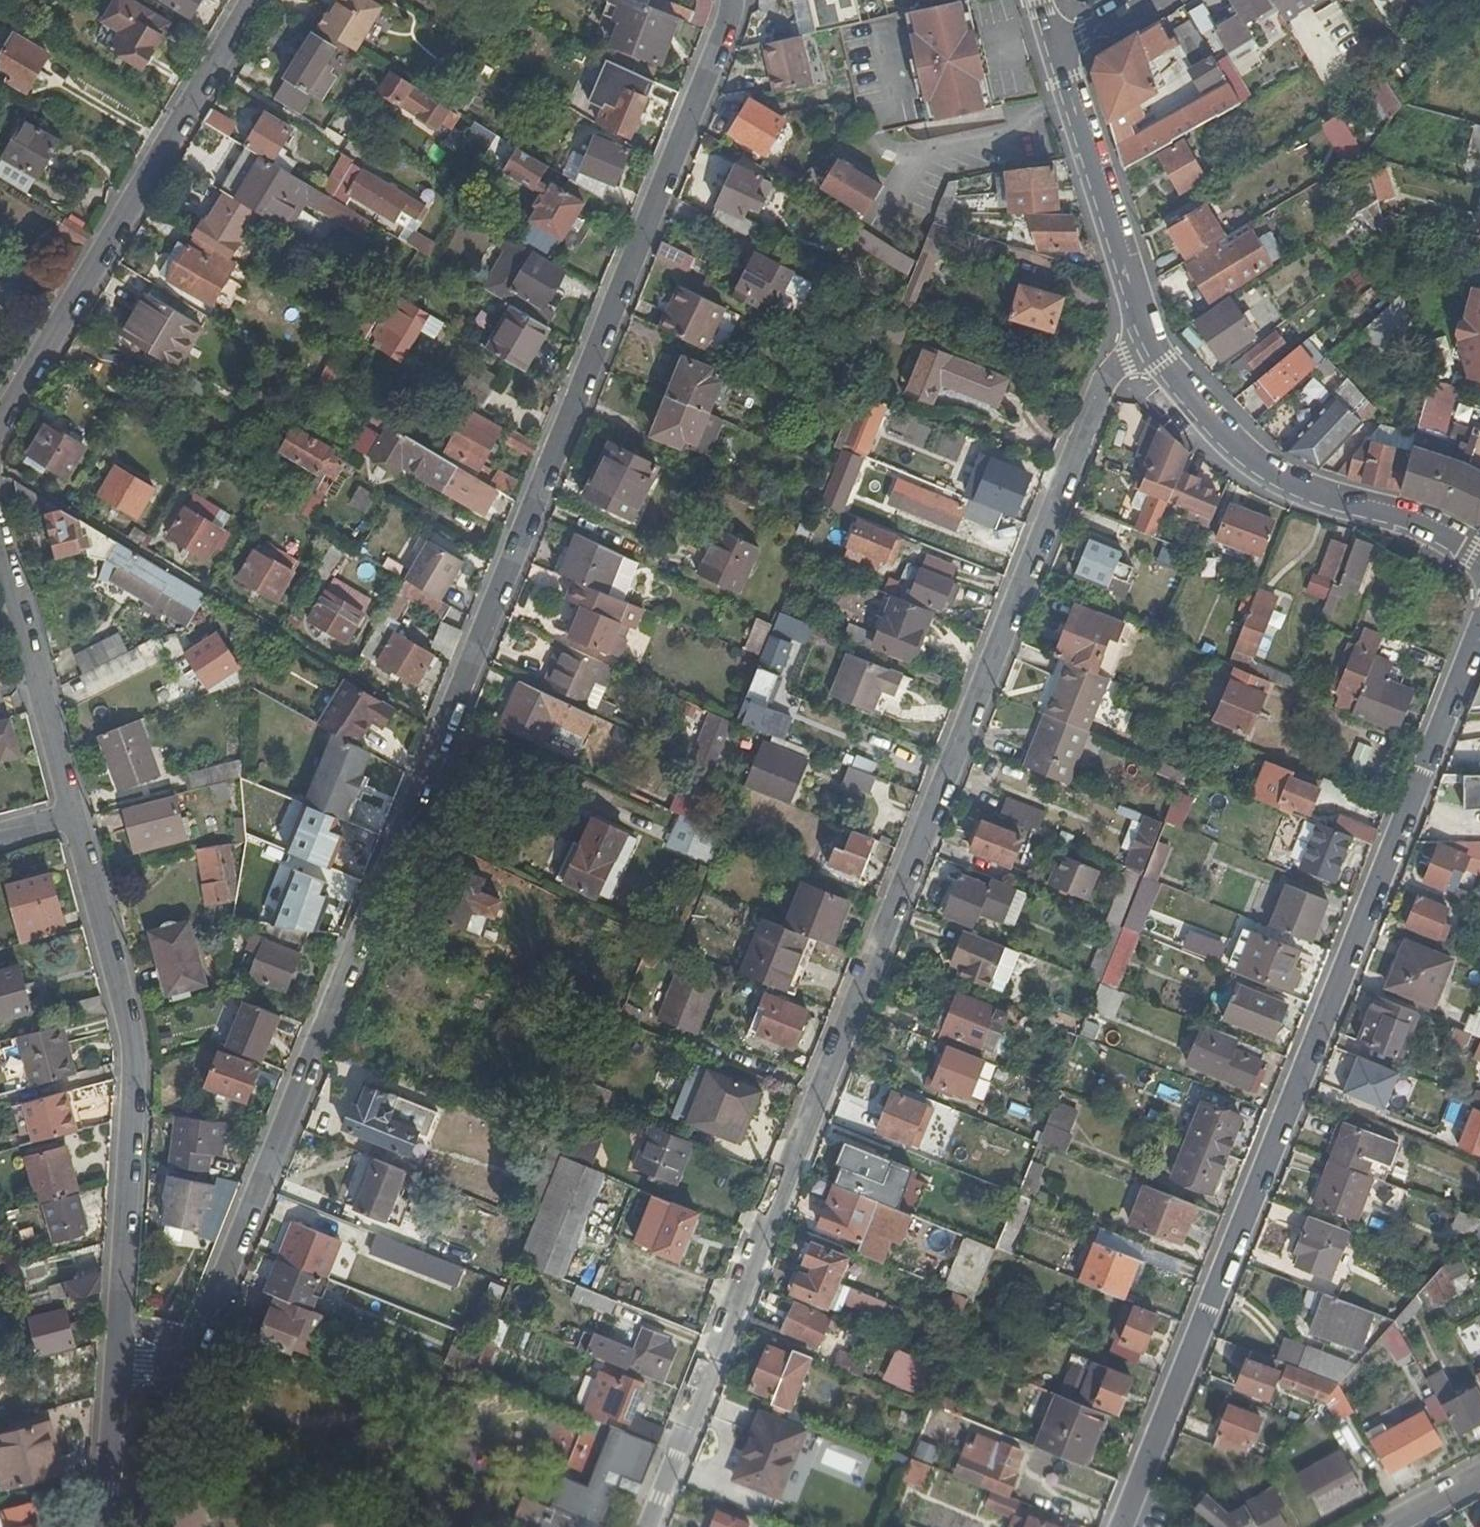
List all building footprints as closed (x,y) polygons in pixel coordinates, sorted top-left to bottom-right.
[(111,49),(145,69),(170,26),(127,0),(117,0),(105,21),(121,31),(111,49)] [(164,1),(192,17),(202,0),(165,0),(164,1)] [(321,29),(359,52),(385,7),(373,0),(338,0),(337,2),(341,5),(336,13),(330,14),(321,29)] [(787,2),(799,0),(805,34),(841,26),(864,22),(859,0),(787,0),(787,2)] [(970,0),(965,0),(962,1),(985,111),(993,109),(970,0)] [(1191,13),(1204,37),(1216,30),(1229,54),(1254,39),(1246,24),(1272,9),(1267,0),(1231,0),(1241,16),(1218,29),(1204,6),(1191,13)] [(1301,13),(1292,0),(1273,0),(1287,22),(1301,13)] [(1323,0),(1292,0),(1301,13),(1323,0)] [(1416,2),(1415,0),(1399,0),(1405,9),(1416,2)] [(922,9),(906,12),(929,122),(985,111),(962,1),(922,9)] [(1326,6),(1309,16),(1321,37),(1338,27),(1326,6)] [(629,13),(616,46),(622,48),(620,55),(631,59),(634,53),(661,63),(675,28),(656,20),(650,33),(646,31),(650,22),(629,13)] [(1168,34),(1161,21),(1100,59),(1094,72),(1109,120),(1215,58),(1192,20),(1168,34)] [(805,34),(767,42),(771,60),(774,63),(776,71),(774,74),(778,91),(816,82),(805,34)] [(50,55),(16,35),(0,60),(0,65),(13,74),(9,80),(28,92),(50,55)] [(315,35),(289,79),(310,92),(324,100),(337,78),(326,72),(330,67),(326,64),(336,49),(315,35)] [(1256,44),(1254,39),(1229,54),(1232,58),(1256,44)] [(1109,120),(1125,169),(1174,143),(1217,118),(1242,105),(1230,85),(1136,138),(1132,124),(1146,116),(1143,110),(1156,102),(1159,107),(1167,102),(1164,96),(1194,78),(1202,91),(1226,77),(1218,64),(1215,58),(1109,120)] [(655,80),(610,59),(603,76),(610,80),(592,121),(631,138),(655,80)] [(1242,105),(1250,100),(1226,59),(1218,64),(1226,77),(1230,85),(1242,105)] [(494,71),(485,65),(480,74),(489,79),(494,71)] [(462,119),(395,73),(382,91),(440,130),(444,124),(454,131),(462,119)] [(289,79),(276,100),(298,113),(310,92),(289,79)] [(1392,120),(1404,104),(1388,79),(1373,88),(1392,120)] [(752,100),(731,133),(766,154),(786,121),(752,100)] [(235,123),(213,110),(206,123),(227,135),(235,123)] [(261,156),(279,167),(286,156),(280,153),(294,130),(268,114),(247,148),(261,156)] [(1350,165),(1366,156),(1342,115),(1326,123),(1350,165)] [(29,195),(60,142),(26,121),(5,158),(0,155),(0,178),(29,195)] [(499,136),(477,123),(470,135),(491,149),(499,136)] [(1477,125),(1471,146),(1475,147),(1473,152),(1479,154),(1479,126),(1477,125)] [(576,154),(566,177),(572,180),(590,192),(603,200),(610,184),(617,186),(631,152),(596,137),(587,159),(576,154)] [(1191,140),(1185,143),(1160,157),(1181,194),(1207,179),(1189,147),(1193,145),(1191,140)] [(549,168),(520,151),(508,171),(536,188),(549,168)] [(321,207),(329,196),(313,187),(279,167),(261,156),(239,193),(236,198),(259,212),(293,233),(296,227),(299,229),(309,213),(301,208),(307,198),(321,207)] [(355,164),(356,162),(347,156),(334,178),(343,184),(336,196),(347,202),(351,195),(408,229),(415,217),(418,220),(426,208),(378,179),(378,178),(355,164)] [(845,159),(843,162),(855,169),(857,167),(845,159)] [(855,169),(843,162),(840,160),(823,188),(866,215),(884,187),(855,169)] [(737,166),(714,216),(755,238),(763,226),(745,217),(751,205),(761,210),(774,183),(737,166)] [(1009,193),(1057,190),(1056,168),(1008,173),(1009,193)] [(590,192),(572,180),(565,191),(554,184),(546,197),(543,195),(537,205),(540,208),(532,221),(564,240),(586,204),(584,203),(590,192)] [(958,197),(962,181),(950,184),(944,198),(958,197)] [(1059,209),(1057,190),(1009,193),(1011,213),(1059,209)] [(205,222),(195,238),(231,260),(259,212),(236,198),(228,193),(210,224),(205,222)] [(944,198),(938,214),(954,215),(958,197),(944,198)] [(1219,243),(1225,240),(1206,207),(1169,229),(1188,261),(1197,256),(1219,243)] [(1072,216),(1028,215),(1032,231),(1041,231),(1045,250),(1080,250),(1072,216)] [(60,232),(85,246),(92,234),(68,220),(60,232)] [(532,221),(518,241),(550,260),(564,240),(532,221)] [(958,242),(962,231),(937,223),(932,234),(958,242)] [(885,259),(892,247),(858,226),(851,238),(885,259)] [(431,258),(438,247),(416,234),(410,245),(422,252),(431,258)] [(216,302),(239,265),(231,260),(195,238),(170,281),(192,294),(195,290),(216,302)] [(663,243),(657,257),(687,272),(694,258),(663,242),(663,243)] [(1219,243),(1197,256),(1200,261),(1189,268),(1210,304),(1227,294),(1244,285),(1219,243)] [(566,274),(536,254),(514,289),(545,308),(566,274)] [(735,297),(771,316),(794,274),(758,254),(735,297)] [(18,315),(34,290),(0,283),(0,305),(18,315)] [(1021,286),(1012,319),(1055,331),(1064,299),(1021,286)] [(661,328),(721,358),(741,317),(681,287),(661,328)] [(1476,288),(1468,317),(1462,320),(1461,324),(1458,335),(1462,341),(1460,348),(1468,375),(1479,378),(1479,289),(1476,288)] [(387,289),(358,338),(366,342),(395,294),(387,289)] [(187,317),(149,294),(123,337),(161,360),(187,317)] [(407,301),(402,298),(396,308),(401,312),(407,301)] [(402,364),(431,316),(407,301),(401,312),(396,308),(393,306),(375,335),(377,340),(387,346),(383,353),(402,364)] [(9,331),(18,315),(0,305),(0,326),(9,331)] [(552,330),(515,308),(489,351),(525,373),(552,330)] [(1196,323),(1221,361),(1245,344),(1243,340),(1252,333),(1239,313),(1228,320),(1220,308),(1196,323)] [(1286,344),(1277,332),(1245,357),(1254,369),(1286,344)] [(927,347),(908,393),(932,404),(941,383),(997,406),(1008,381),(927,347)] [(1279,402),(1316,369),(1300,348),(1261,379),(1279,402)] [(671,397),(708,412),(720,382),(710,377),(712,370),(685,359),(671,397)] [(1286,453),(1319,469),(1362,424),(1362,423),(1366,418),(1359,412),(1363,408),(1353,400),(1359,394),(1341,378),(1328,391),(1337,399),(1286,453)] [(474,381),(461,401),(484,413),(496,394),(474,381)] [(696,441),(708,412),(671,397),(655,434),(682,445),(686,437),(696,441)] [(444,459),(488,486),(510,499),(519,484),(500,472),(498,476),(484,468),(503,430),(469,412),(444,459)] [(1401,451),(1411,454),(1412,450),(1421,416),(1411,413),(1406,435),(1401,451)] [(836,448),(843,451),(843,450),(854,423),(848,420),(836,448)] [(858,423),(849,444),(869,453),(878,431),(858,423)] [(31,455),(69,478),(87,449),(48,426),(31,455)] [(1146,465),(1179,479),(1189,453),(1161,427),(1146,465)] [(444,459),(392,428),(385,441),(369,431),(359,449),(374,458),(400,474),(405,465),(444,489),(446,487),(479,503),(488,486),(444,459)] [(322,472),(337,481),(347,464),(332,455),(333,453),(325,447),(297,430),(283,453),(319,475),(320,475),(322,472)] [(508,443),(533,459),(538,447),(511,430),(509,434),(508,443)] [(1400,492),(1440,504),(1476,523),(1479,521),(1479,436),(1471,453),(1466,451),(1459,466),(1412,450),(1411,454),(1400,492)] [(1348,477),(1400,492),(1411,454),(1401,451),(1368,442),(1354,456),(1348,477)] [(332,455),(347,464),(350,458),(327,444),(325,447),(333,453),(332,455)] [(613,445),(587,497),(632,520),(659,468),(613,445)] [(1337,474),(1348,477),(1354,456),(1337,474)] [(980,498),(1016,512),(1030,477),(995,462),(989,476),(985,474),(982,479),(987,481),(980,498)] [(1136,529),(1154,537),(1159,526),(1179,479),(1146,465),(1136,488),(1141,489),(1137,491),(1133,501),(1134,507),(1144,511),(1136,529)] [(840,466),(824,506),(841,512),(857,472),(840,466)] [(118,467),(101,496),(139,519),(157,490),(118,467)] [(318,490),(302,518),(311,524),(337,481),(322,472),(320,475),(319,475),(312,487),(318,490)] [(1176,499),(1194,507),(1205,512),(1215,493),(1185,479),(1176,499)] [(997,530),(1004,514),(964,498),(960,507),(917,488),(919,483),(913,481),(911,486),(899,481),(896,490),(907,494),(902,506),(958,529),(963,517),(997,530)] [(68,513),(16,482),(18,501),(41,513),(44,512),(47,514),(57,556),(76,552),(79,560),(89,558),(107,561),(117,543),(68,513)] [(194,499),(188,509),(226,532),(232,522),(194,499)] [(1230,506),(1218,540),(1261,557),(1275,523),(1230,506)] [(1205,512),(1194,507),(1189,517),(1201,522),(1205,512)] [(226,532),(188,509),(171,538),(209,561),(226,532)] [(1135,529),(1097,513),(1091,529),(1129,544),(1135,529)] [(872,535),(874,528),(859,523),(857,529),(872,535)] [(797,532),(808,538),(811,529),(801,524),(797,532)] [(902,540),(896,537),(874,528),(872,535),(857,529),(849,546),(846,556),(861,562),(865,554),(892,564),(902,540)] [(718,530),(697,575),(736,593),(758,547),(718,530)] [(408,581),(442,602),(466,561),(428,538),(419,533),(411,548),(419,553),(404,579),(408,581)] [(625,601),(639,563),(576,534),(560,575),(574,580),(625,601)] [(1075,575),(1123,594),(1134,568),(1118,561),(1123,551),(1091,538),(1085,551),(1079,548),(1075,559),(1081,561),(1075,575)] [(337,539),(300,600),(310,606),(348,545),(337,539)] [(1336,579),(1349,545),(1334,540),(1320,574),(1336,579)] [(1339,587),(1334,584),(1321,617),(1330,620),(1339,595),(1347,598),(1350,590),(1357,593),(1374,546),(1357,540),(1339,587)] [(107,561),(101,571),(114,573),(158,600),(157,601),(168,607),(172,600),(195,613),(206,596),(139,555),(117,543),(107,561)] [(296,574),(258,550),(240,579),(279,602),(296,574)] [(924,569),(951,580),(957,566),(929,555),(924,569)] [(943,603),(951,605),(959,584),(923,570),(912,597),(941,609),(943,603)] [(894,582),(899,585),(902,577),(897,575),(894,582)] [(337,578),(328,592),(366,616),(375,601),(337,578)] [(636,628),(644,609),(625,601),(574,580),(566,598),(584,605),(571,635),(609,652),(621,622),(636,628)] [(445,620),(452,608),(442,602),(408,581),(387,616),(398,622),(411,600),(445,620)] [(1277,597),(1258,590),(1229,663),(1228,664),(1244,671),(1271,681),(1292,690),(1296,679),(1251,661),(1277,597)] [(366,616),(328,592),(310,621),(348,644),(366,616)] [(208,597),(206,596),(195,613),(220,629),(230,611),(208,597)] [(1119,643),(1127,622),(1099,611),(1097,616),(1076,608),(1056,655),(1112,677),(1125,645),(1119,643)] [(838,609),(829,632),(872,650),(874,645),(904,657),(905,655),(909,655),(914,644),(910,640),(915,629),(886,617),(878,636),(850,625),(855,615),(838,609)] [(771,637),(781,641),(790,617),(781,613),(771,637)] [(382,625),(397,634),(403,625),(398,622),(387,616),(382,625)] [(747,651),(760,657),(773,626),(760,620),(747,651)] [(464,630),(441,621),(430,647),(442,652),(440,656),(451,661),(464,630)] [(382,625),(364,653),(418,686),(435,657),(397,634),(382,625)] [(1375,657),(1383,636),(1364,629),(1357,645),(1350,642),(1332,690),(1341,693),(1337,704),(1353,711),(1375,657)] [(195,668),(201,675),(210,689),(241,667),(218,635),(187,656),(195,668)] [(749,726),(759,730),(767,709),(766,709),(792,645),(781,641),(771,637),(745,701),(748,703),(740,722),(749,726)] [(83,676),(111,661),(102,642),(74,657),(83,676)] [(602,662),(566,645),(560,659),(595,675),(602,662)] [(83,676),(81,677),(89,692),(135,669),(133,664),(146,658),(140,646),(111,661),(83,676)] [(831,694),(874,711),(884,690),(896,695),(904,675),(848,651),(831,694)] [(1352,714),(1396,732),(1413,691),(1386,680),(1393,664),(1375,657),(1353,711),(1352,714)] [(1091,731),(1112,679),(1069,661),(1048,714),(1089,730),(1091,731)] [(602,662),(595,675),(604,680),(611,666),(602,662)] [(197,677),(201,675),(195,668),(193,670),(197,677)] [(1271,681),(1244,671),(1239,682),(1233,679),(1210,732),(1221,737),(1227,724),(1249,733),(1271,681)] [(565,701),(522,682),(501,723),(544,744),(549,732),(556,719),(565,701)] [(371,721),(375,723),(384,729),(394,711),(347,683),(326,719),(361,739),(368,726),(371,721)] [(1468,714),(1479,714),(1479,685),(1468,714)] [(719,717),(731,722),(736,709),(724,704),(719,717)] [(714,772),(726,743),(734,724),(731,722),(719,717),(713,714),(693,762),(714,772)] [(1089,730),(1048,714),(1026,768),(1067,784),(1089,730)] [(556,719),(549,732),(559,738),(566,724),(556,719)] [(158,777),(138,720),(103,735),(123,789),(158,777)] [(740,749),(749,726),(740,722),(735,720),(734,724),(726,743),(740,749)] [(0,724),(0,761),(0,762),(19,757),(10,721),(0,724)] [(362,777),(371,754),(335,733),(307,805),(314,808),(346,821),(354,799),(359,801),(367,779),(362,777)] [(123,789),(103,735),(97,737),(117,791),(123,789)] [(764,740),(745,787),(765,795),(790,805),(809,757),(764,740)] [(714,774),(714,772),(693,762),(692,762),(672,810),(693,820),(695,821),(714,774)] [(242,779),(243,763),(186,777),(190,792),(242,779)] [(1444,775),(1441,782),(1465,782),(1466,809),(1479,809),(1479,775),(1444,775)] [(1258,784),(1253,796),(1280,808),(1282,802),(1310,813),(1319,790),(1314,788),(1317,782),(1305,777),(1302,783),(1291,778),(1285,795),(1258,784)] [(307,805),(242,779),(244,802),(306,827),(314,808),(307,805)] [(1351,802),(1355,791),(1332,782),(1328,793),(1351,802)] [(176,796),(127,808),(138,852),(187,840),(176,796)] [(1024,828),(1040,834),(1046,817),(1008,802),(1001,819),(1024,828)] [(672,810),(669,809),(666,815),(690,827),(693,820),(672,810)] [(1139,813),(1130,809),(1127,817),(1136,820),(1139,813)] [(1316,822),(1283,809),(1279,818),(1312,832),(1316,822)] [(1001,819),(987,813),(983,822),(1020,837),(1024,828),(1001,819)] [(1146,819),(1147,817),(1139,813),(1136,820),(1145,823),(1146,819)] [(236,817),(238,844),(246,843),(244,817),(236,817)] [(1129,870),(1142,875),(1162,826),(1146,819),(1145,823),(1127,868),(1129,870)] [(595,820),(582,846),(574,842),(557,878),(596,897),(626,834),(595,820)] [(1349,836),(1372,845),(1377,832),(1348,820),(1343,833),(1349,836)] [(971,851),(1011,867),(1023,838),(1020,837),(983,822),(971,851)] [(860,876),(875,839),(838,824),(836,829),(841,832),(836,843),(846,847),(845,850),(837,847),(830,863),(860,876)] [(1347,843),(1349,836),(1343,833),(1320,824),(1304,863),(1317,868),(1315,873),(1333,881),(1348,844),(1347,843)] [(697,852),(705,831),(695,827),(687,848),(697,852)] [(334,897),(352,852),(309,834),(286,888),(319,902),(323,892),(334,897)] [(1445,841),(1443,845),(1440,844),(1425,880),(1445,888),(1453,866),(1463,871),(1469,856),(1479,860),(1479,841),(1445,841)] [(212,884),(204,885),(208,907),(230,903),(228,889),(233,888),(231,872),(233,872),(229,847),(206,851),(212,884)] [(692,866),(697,852),(687,848),(682,862),(692,866)] [(198,852),(204,885),(212,884),(206,851),(198,852)] [(1103,872),(1068,857),(1063,871),(1060,870),(1053,887),(1091,903),(1103,872)] [(244,858),(237,907),(264,911),(272,863),(244,858)] [(1453,866),(1445,888),(1454,892),(1463,871),(1453,866)] [(446,900),(441,913),(439,918),(481,934),(488,916),(474,909),(485,879),(458,869),(446,900)] [(1122,927),(1142,875),(1129,870),(1108,922),(1122,927)] [(962,875),(945,915),(973,926),(989,886),(962,875)] [(10,888),(25,944),(67,933),(52,876),(10,888)] [(1285,883),(1268,925),(1312,943),(1329,900),(1285,883)] [(808,937),(830,947),(848,903),(806,885),(788,929),(808,937)] [(1419,895),(1407,924),(1436,936),(1448,907),(1419,895)] [(431,909),(441,913),(446,900),(437,896),(431,909)] [(152,928),(155,941),(193,932),(190,917),(152,928)] [(788,929),(764,920),(742,974),(786,992),(808,937),(788,929)] [(311,932),(259,924),(239,972),(287,991),(311,932)] [(1137,934),(1124,928),(1101,984),(1115,989),(1137,934)] [(1300,951),(1242,928),(1228,962),(1293,989),(1300,970),(1293,967),(1300,951)] [(1005,993),(1021,952),(966,931),(953,964),(969,970),(966,978),(1005,993)] [(193,932),(155,941),(169,995),(207,986),(193,932)] [(666,943),(652,938),(647,949),(648,950),(643,962),(652,966),(656,953),(661,955),(666,943)] [(1408,940),(1389,985),(1436,1004),(1455,960),(1408,940)] [(21,967),(0,972),(0,1021),(33,1012),(21,967)] [(675,972),(656,1019),(696,1035),(715,989),(675,972)] [(1101,984),(1091,1008),(1112,1017),(1122,992),(1115,989),(1101,984)] [(1237,985),(1223,1018),(1273,1038),(1287,1006),(1237,985)] [(761,1005),(751,1030),(794,1047),(808,1013),(785,1003),(766,995),(761,1005)] [(959,995),(939,1042),(983,1059),(986,1048),(993,1050),(1003,1026),(990,1020),(995,1009),(959,995)] [(1378,995),(1359,1040),(1373,1046),(1401,1057),(1419,1011),(1392,1000),(1378,995)] [(612,1021),(619,1004),(609,1000),(602,1017),(612,1021)] [(271,1012),(251,1004),(242,1027),(263,1034),(271,1012)] [(1478,1015),(1470,1032),(1477,1035),(1479,1036),(1479,1015),(1478,1015)] [(1265,1048),(1203,1023),(1186,1064),(1248,1090),(1265,1048)] [(18,1038),(31,1088),(76,1075),(64,1026),(18,1038)] [(934,1082),(946,1087),(944,1092),(953,1095),(955,1091),(971,1098),(980,1075),(973,1073),(977,1063),(976,1059),(965,1055),(964,1056),(947,1050),(934,1082)] [(221,1091),(229,1095),(247,1103),(260,1069),(222,1052),(208,1086),(221,1091)] [(1398,1073),(1357,1056),(1343,1092),(1384,1108),(1398,1073)] [(1019,1074),(1044,1084),(1050,1072),(1025,1062),(1019,1074)] [(763,1091),(708,1069),(686,1125),(735,1144),(745,1118),(752,1121),(763,1091)] [(407,1103),(390,1096),(368,1087),(360,1108),(354,1105),(344,1128),(389,1146),(407,1103)] [(390,1095),(390,1096),(407,1103),(389,1146),(410,1155),(418,1134),(430,1138),(440,1114),(401,1098),(401,1095),(400,1094),(399,1092),(397,1092),(395,1091),(393,1092),(391,1092),(390,1095)] [(76,1133),(67,1093),(58,1095),(29,1103),(23,1104),(34,1144),(76,1133)] [(895,1093),(878,1132),(910,1145),(925,1106),(895,1093)] [(1079,1109),(1055,1099),(1038,1143),(1050,1148),(1066,1154),(1073,1133),(1070,1132),(1079,1109)] [(1203,1101),(1187,1140),(1227,1156),(1243,1117),(1203,1101)] [(947,1119),(952,1108),(937,1102),(932,1113),(947,1119)] [(1477,1110),(1462,1147),(1479,1155),(1479,1111),(1477,1110)] [(175,1166),(208,1173),(212,1138),(224,1140),(226,1122),(179,1117),(175,1166)] [(560,1123),(556,1133),(566,1137),(570,1127),(560,1123)] [(1346,1124),(1331,1161),(1365,1175),(1371,1161),(1381,1165),(1391,1142),(1346,1124)] [(693,1144),(651,1127),(634,1169),(676,1185),(693,1144)] [(1227,1156),(1187,1140),(1172,1178),(1212,1193),(1227,1156)] [(1381,1165),(1390,1168),(1399,1145),(1391,1142),(1381,1165)] [(29,1159),(41,1204),(45,1203),(77,1195),(80,1194),(67,1149),(29,1159)] [(406,1171),(376,1158),(356,1208),(387,1220),(391,1209),(399,1212),(405,1198),(397,1195),(406,1171)] [(604,1175),(564,1159),(521,1263),(562,1280),(604,1175)] [(1365,1175),(1331,1161),(1314,1203),(1357,1221),(1374,1178),(1365,1175)] [(1374,1178),(1384,1182),(1390,1168),(1381,1165),(1371,1161),(1365,1175),(1374,1178)] [(1039,1170),(1028,1166),(1024,1177),(1035,1181),(1039,1170)] [(871,1171),(863,1189),(946,1223),(953,1204),(871,1171)] [(211,1208),(216,1186),(171,1177),(167,1199),(171,1200),(167,1225),(201,1232),(207,1207),(211,1208)] [(1035,1181),(1024,1177),(1017,1195),(1031,1200),(1038,1183),(1035,1181)] [(844,1187),(837,1184),(827,1207),(834,1210),(844,1187)] [(1197,1205),(1147,1185),(1132,1224),(1181,1244),(1197,1205)] [(901,1245),(913,1215),(902,1210),(844,1187),(834,1210),(827,1207),(820,1226),(862,1243),(857,1254),(879,1263),(889,1240),(901,1245)] [(77,1195),(45,1203),(56,1243),(78,1238),(75,1227),(85,1224),(77,1195)] [(680,1260),(699,1214),(675,1205),(669,1219),(659,1215),(654,1227),(648,1225),(641,1242),(657,1249),(656,1251),(680,1260)] [(395,1223),(399,1212),(391,1209),(387,1220),(395,1223)] [(1479,1224),(1479,1221),(1457,1211),(1450,1229),(1469,1236),(1479,1224)] [(1349,1233),(1317,1220),(1310,1235),(1304,1233),(1295,1252),(1302,1255),(1296,1266),(1329,1280),(1334,1267),(1328,1264),(1336,1246),(1342,1248),(1349,1233)] [(295,1222),(280,1260),(326,1279),(341,1242),(295,1222)] [(452,1283),(459,1266),(426,1253),(403,1244),(378,1233),(350,1222),(343,1239),(452,1283)] [(1019,1230),(1005,1225),(996,1247),(1010,1253),(1019,1230)] [(409,1229),(403,1244),(426,1253),(432,1238),(409,1229)] [(1096,1242),(1081,1280),(1124,1297),(1139,1259),(1096,1242)] [(985,1274),(996,1247),(986,1243),(975,1271),(985,1274)] [(816,1268),(814,1273),(836,1283),(839,1276),(844,1278),(847,1271),(842,1270),(846,1259),(813,1245),(805,1263),(816,1268)] [(272,1281),(267,1292),(278,1297),(309,1309),(312,1310),(318,1296),(313,1294),(320,1278),(285,1265),(277,1283),(272,1281)] [(1440,1270),(1416,1297),(1422,1307),(1432,1301),(1434,1305),(1453,1294),(1440,1270)] [(568,1282),(577,1286),(581,1287),(585,1276),(572,1271),(568,1282)] [(51,1287),(56,1304),(102,1292),(103,1273),(51,1287)] [(844,1297),(848,1288),(836,1283),(814,1273),(812,1279),(801,1274),(793,1293),(827,1307),(830,1300),(835,1302),(837,1295),(844,1297)] [(613,1317),(619,1302),(581,1287),(577,1286),(571,1300),(613,1317)] [(968,1299),(954,1293),(946,1312),(960,1317),(968,1299)] [(1314,1312),(1319,1314),(1326,1317),(1333,1298),(1321,1294),(1314,1312)] [(305,1320),(309,1309),(278,1297),(261,1338),(292,1350),(300,1331),(303,1325),(308,1327),(310,1323),(305,1320)] [(1416,1297),(1393,1323),(1397,1330),(1402,1324),(1404,1327),(1422,1307),(1416,1297)] [(1363,1335),(1372,1314),(1333,1298),(1326,1317),(1319,1314),(1311,1333),(1354,1351),(1360,1335),(1363,1335)] [(1121,1301),(1107,1337),(1142,1352),(1157,1316),(1121,1301)] [(817,1348),(831,1319),(794,1303),(781,1332),(817,1348)] [(76,1346),(66,1309),(31,1319),(41,1355),(76,1346)] [(1393,1323),(1381,1338),(1386,1348),(1403,1338),(1397,1330),(1393,1323)] [(305,1334),(308,1327),(303,1325),(300,1331),(305,1334)] [(628,1369),(663,1383),(677,1350),(662,1344),(665,1338),(645,1330),(634,1355),(628,1369)] [(444,1364),(474,1375),(475,1371),(486,1344),(457,1332),(444,1364)] [(586,1335),(579,1349),(607,1361),(628,1369),(634,1355),(586,1335)] [(1107,1337),(1102,1349),(1138,1363),(1142,1352),(1107,1337)] [(1282,1363),(1290,1365),(1339,1385),(1357,1364),(1283,1338),(1276,1360),(1282,1363)] [(259,1347),(242,1340),(236,1355),(253,1362),(259,1347)] [(475,1371),(484,1375),(496,1346),(487,1343),(486,1344),(475,1371)] [(1268,1399),(1282,1363),(1276,1360),(1252,1351),(1237,1345),(1231,1359),(1246,1365),(1237,1387),(1268,1399)] [(769,1347),(752,1388),(789,1402),(804,1361),(769,1347)] [(1079,1403),(1094,1410),(1096,1404),(1117,1413),(1132,1378),(1110,1370),(1095,1363),(1090,1374),(1072,1367),(1060,1396),(1079,1403)] [(1317,1403),(1322,1404),(1325,1401),(1338,1386),(1339,1385),(1290,1365),(1283,1383),(1320,1397),(1317,1403)] [(645,1384),(605,1367),(590,1404),(610,1411),(608,1416),(629,1424),(645,1384)] [(0,1373),(0,1405),(8,1403),(0,1373)] [(50,1375),(45,1376),(49,1392),(54,1390),(50,1375)] [(1440,1380),(1429,1386),(1434,1394),(1444,1389),(1440,1380)] [(1338,1386),(1325,1401),(1336,1421),(1352,1412),(1338,1386)] [(1457,1435),(1479,1422),(1479,1398),(1474,1388),(1451,1400),(1441,1406),(1448,1419),(1457,1435)] [(1444,1389),(1434,1394),(1441,1406),(1451,1400),(1444,1389)] [(1060,1396),(1052,1393),(1031,1445),(1086,1466),(1104,1419),(1077,1408),(1079,1403),(1060,1396)] [(1230,1406),(1214,1446),(1245,1458),(1261,1419),(1230,1406)] [(1448,1419),(1441,1406),(1430,1412),(1437,1425),(1448,1419)] [(945,1419),(948,1412),(938,1408),(935,1415),(945,1419)] [(1366,1434),(1371,1442),(1373,1441),(1392,1477),(1408,1468),(1405,1463),(1440,1444),(1430,1425),(1428,1426),(1421,1413),(1383,1435),(1379,1427),(1366,1434)] [(763,1414),(738,1478),(779,1495),(804,1431),(763,1414)] [(634,1435),(659,1445),(664,1431),(640,1421),(634,1435)] [(50,1423),(0,1436),(0,1467),(6,1488),(64,1472),(50,1423)] [(551,1507),(523,1496),(511,1526),(577,1526),(581,1517),(604,1526),(624,1476),(644,1483),(659,1445),(634,1435),(612,1427),(589,1486),(564,1476),(551,1507)] [(969,1445),(957,1473),(1009,1494),(1017,1477),(1013,1475),(1023,1452),(1003,1444),(1002,1446),(984,1439),(980,1449),(969,1445)] [(918,1444),(912,1459),(930,1466),(937,1452),(918,1444)] [(1353,1474),(1359,1470),(1352,1459),(1346,1462),(1341,1452),(1299,1474),(1309,1493),(1314,1490),(1325,1509),(1361,1489),(1353,1474)] [(912,1459),(902,1455),(898,1464),(908,1468),(912,1459)] [(908,1468),(903,1480),(921,1488),(930,1466),(912,1459),(908,1468)] [(1408,1468),(1392,1477),(1395,1483),(1411,1475),(1408,1468)] [(1018,1501),(993,1491),(987,1507),(1012,1517),(1018,1501)] [(1192,1505),(1217,1526),(1289,1526),(1279,1511),(1286,1507),(1279,1494),(1265,1503),(1262,1499),(1230,1518),(1204,1494),(1192,1505)] [(36,1504),(0,1514),(0,1526),(43,1526),(36,1504)] [(750,1524),(719,1511),(712,1526),(748,1526),(750,1524)] [(1011,1526),(1054,1526),(1030,1517),(1029,1522),(1015,1517),(1011,1526)]
